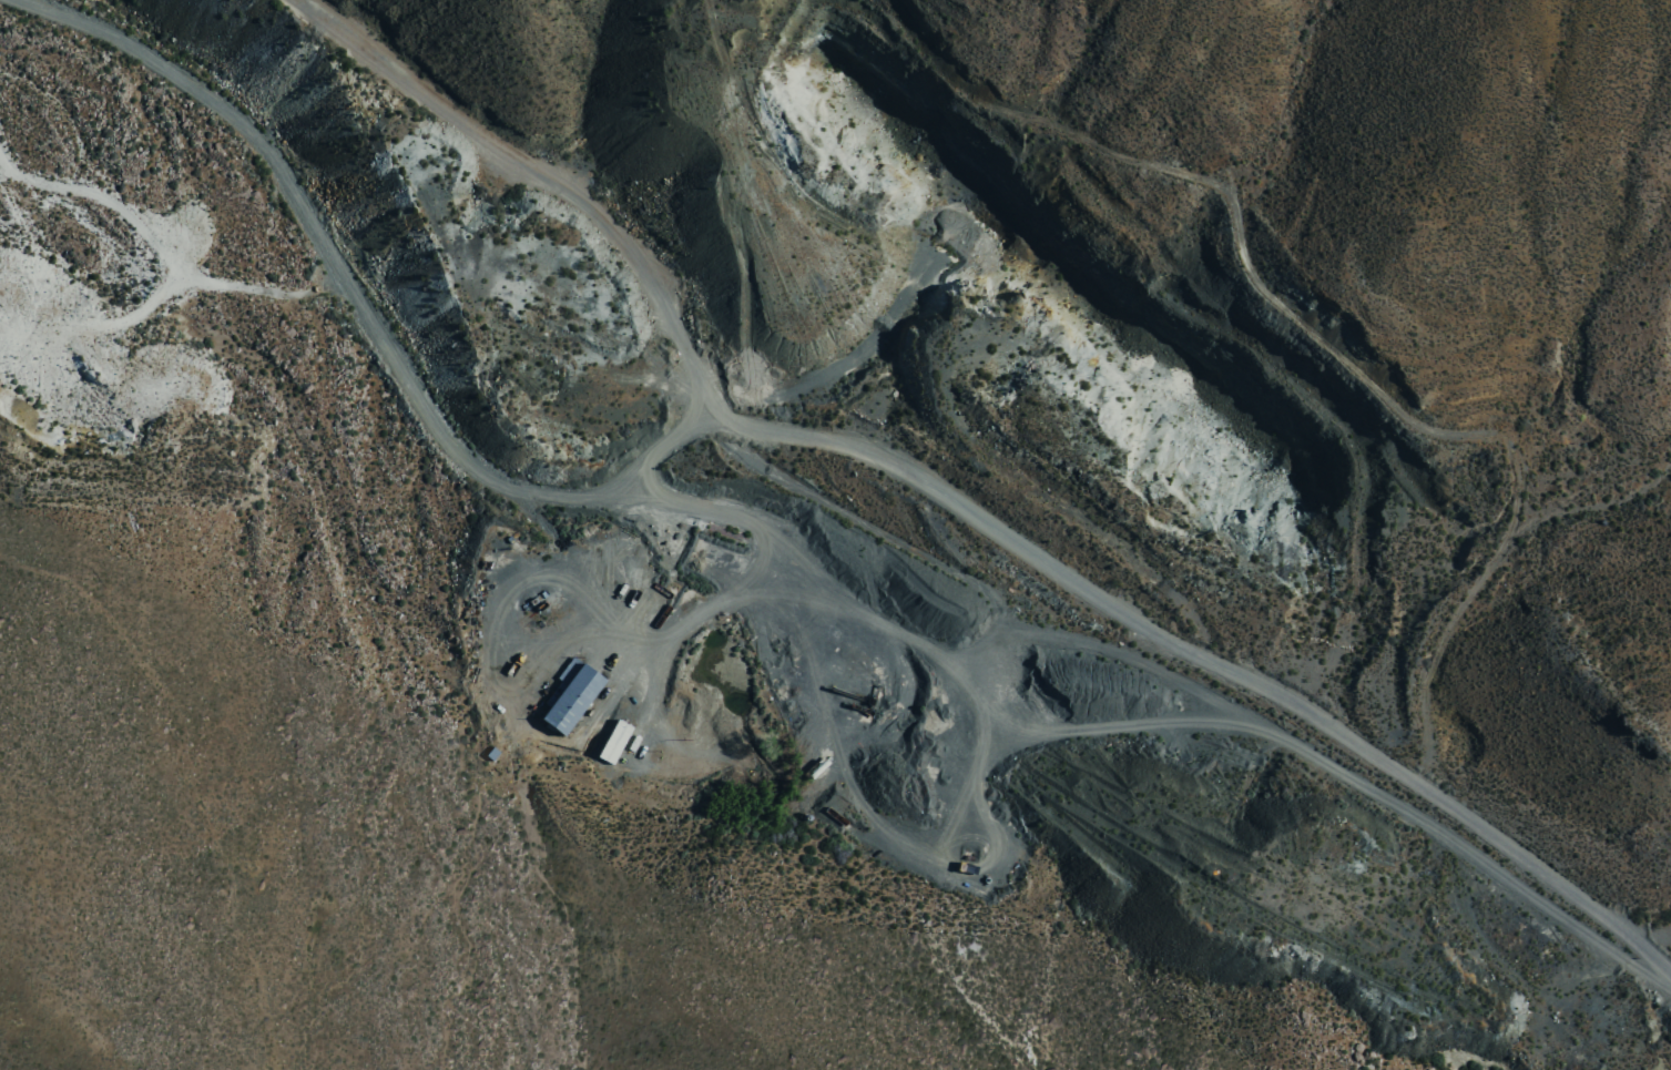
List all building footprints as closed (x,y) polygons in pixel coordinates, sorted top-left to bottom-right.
[(605,679),(573,656),(556,680),(563,685),(539,720),(563,737),(605,679)]
